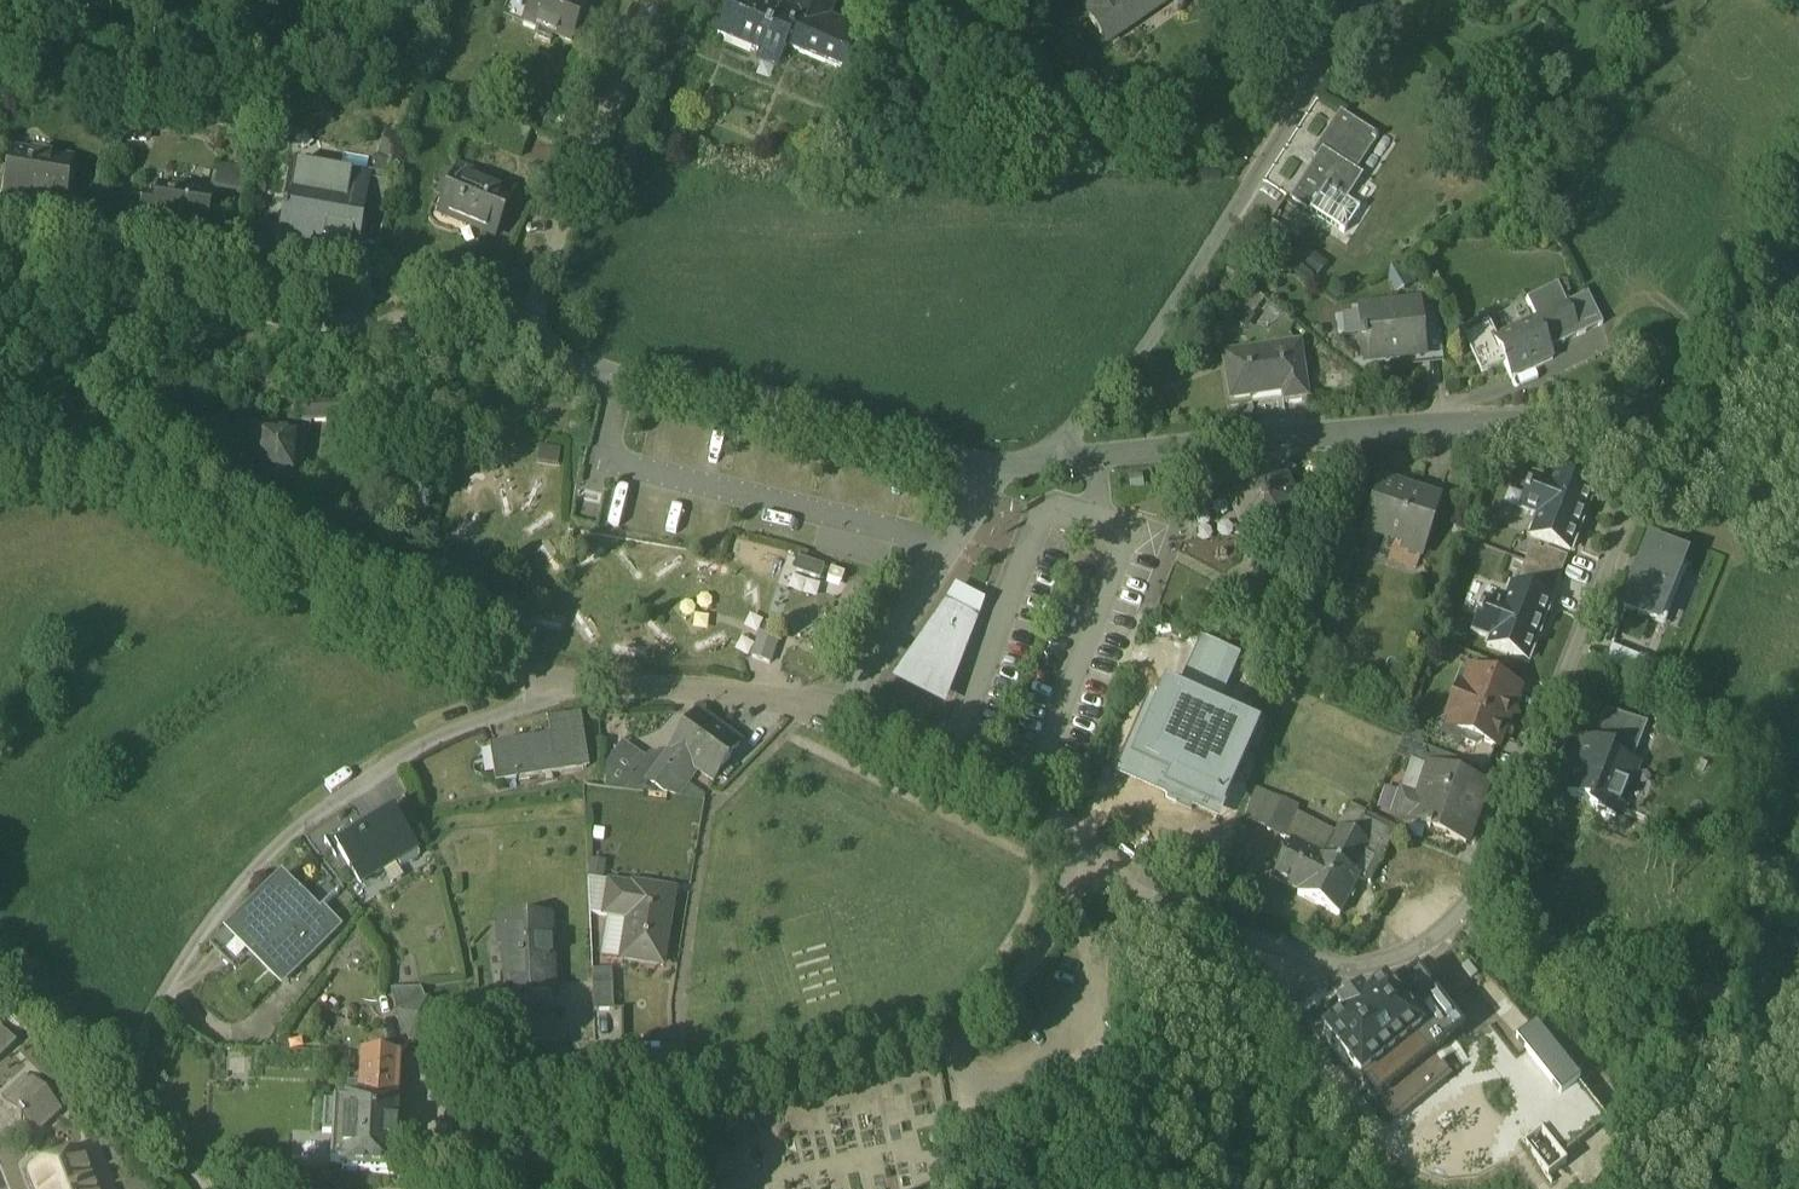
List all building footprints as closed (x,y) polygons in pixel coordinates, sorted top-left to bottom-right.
[(572,138),(542,125),(544,119),(539,117),(536,123),(534,122),(534,123),(519,158),(535,165),(532,172),(546,179),(549,171),(568,179),(579,152),(567,147),(572,138)] [(1329,241),(1306,277),(1311,280),(1281,325),(1331,357),(1348,332),(1333,322),(1348,299),(1341,295),(1363,263),(1329,241)] [(408,268),(399,264),(394,277),(403,280),(408,268)] [(1480,455),(1478,457),(1488,478),(1496,495),(1539,475),(1531,459),(1544,453),(1533,430),(1480,455)] [(1285,466),(1211,476),(1217,520),(1240,517),(1239,512),(1267,508),(1269,521),(1292,518),(1285,466)] [(1578,604),(1539,589),(1536,596),(1519,590),(1514,601),(1512,601),(1510,607),(1512,608),(1507,620),(1524,627),(1517,646),(1555,661),(1556,659),(1560,647),(1562,648),(1573,618),(1572,618),(1576,605),(1577,606),(1578,604)] [(1130,597),(1117,598),(1118,610),(1131,609),(1130,597)] [(1667,665),(1635,651),(1608,715),(1641,729),(1667,665)] [(1514,698),(1537,707),(1553,667),(1530,658),(1529,661),(1517,656),(1503,690),(1516,695),(1514,698)] [(1536,712),(1497,697),(1489,717),(1472,711),(1468,723),(1466,722),(1463,728),(1465,729),(1460,741),(1477,747),(1475,755),(1513,770),(1514,768),(1518,756),(1519,756),(1531,727),(1530,726),(1534,714),(1535,714),(1536,712)] [(1637,771),(1596,754),(1590,770),(1630,786),(1637,771)] [(769,765),(751,759),(745,776),(763,782),(769,765)] [(1475,788),(1458,781),(1451,800),(1445,797),(1435,823),(1452,830),(1448,842),(1450,843),(1449,845),(1452,853),(1460,856),(1468,852),(1469,850),(1477,854),(1482,855),(1492,827),(1501,823),(1497,815),(1503,799),(1486,792),(1484,787),(1479,786),(1475,788)] [(734,861),(692,833),(650,890),(634,912),(669,916),(677,905),(690,888),(706,899),(734,861)] [(1468,852),(1460,856),(1452,853),(1449,845),(1440,868),(1444,869),(1472,879),(1476,869),(1475,855),(1477,854),(1469,850),(1468,852)] [(1418,859),(1389,848),(1380,865),(1411,877),(1418,859)] [(1470,894),(1417,876),(1407,905),(1398,930),(1398,932),(1451,950),(1470,894)] [(638,881),(617,910),(634,912),(650,890),(638,881)] [(387,927),(351,950),(346,942),(321,959),(333,977),(338,974),(359,1005),(415,969),(387,927)] [(1382,941),(1352,927),(1342,945),(1356,952),(1342,981),(1348,984),(1359,990),(1382,941)] [(1342,981),(1326,973),(1306,1012),(1329,1023),(1348,984),(1342,981)] [(621,1042),(663,1047),(668,1013),(625,1006),(625,1009),(608,1006),(602,1039),(621,1042)] [(663,1047),(621,1042),(614,1082),(653,1088),(656,1068),(660,1069),(663,1047)] [(1378,1096),(1374,1091),(1351,1110),(1340,1097),(1311,1120),(1322,1133),(1310,1143),(1347,1188),(1350,1186),(1352,1188),(1426,1188),(1439,1179),(1423,1158),(1451,1135),(1403,1076),(1378,1096)] [(418,1113),(389,1114),(395,1142),(424,1128),(418,1113)] [(424,1128),(395,1142),(406,1167),(434,1155),(424,1128)] [(0,1144),(0,1171),(16,1156),(3,1141),(0,1144)] [(359,1177),(358,1188),(396,1188),(396,1179),(359,1177)]
